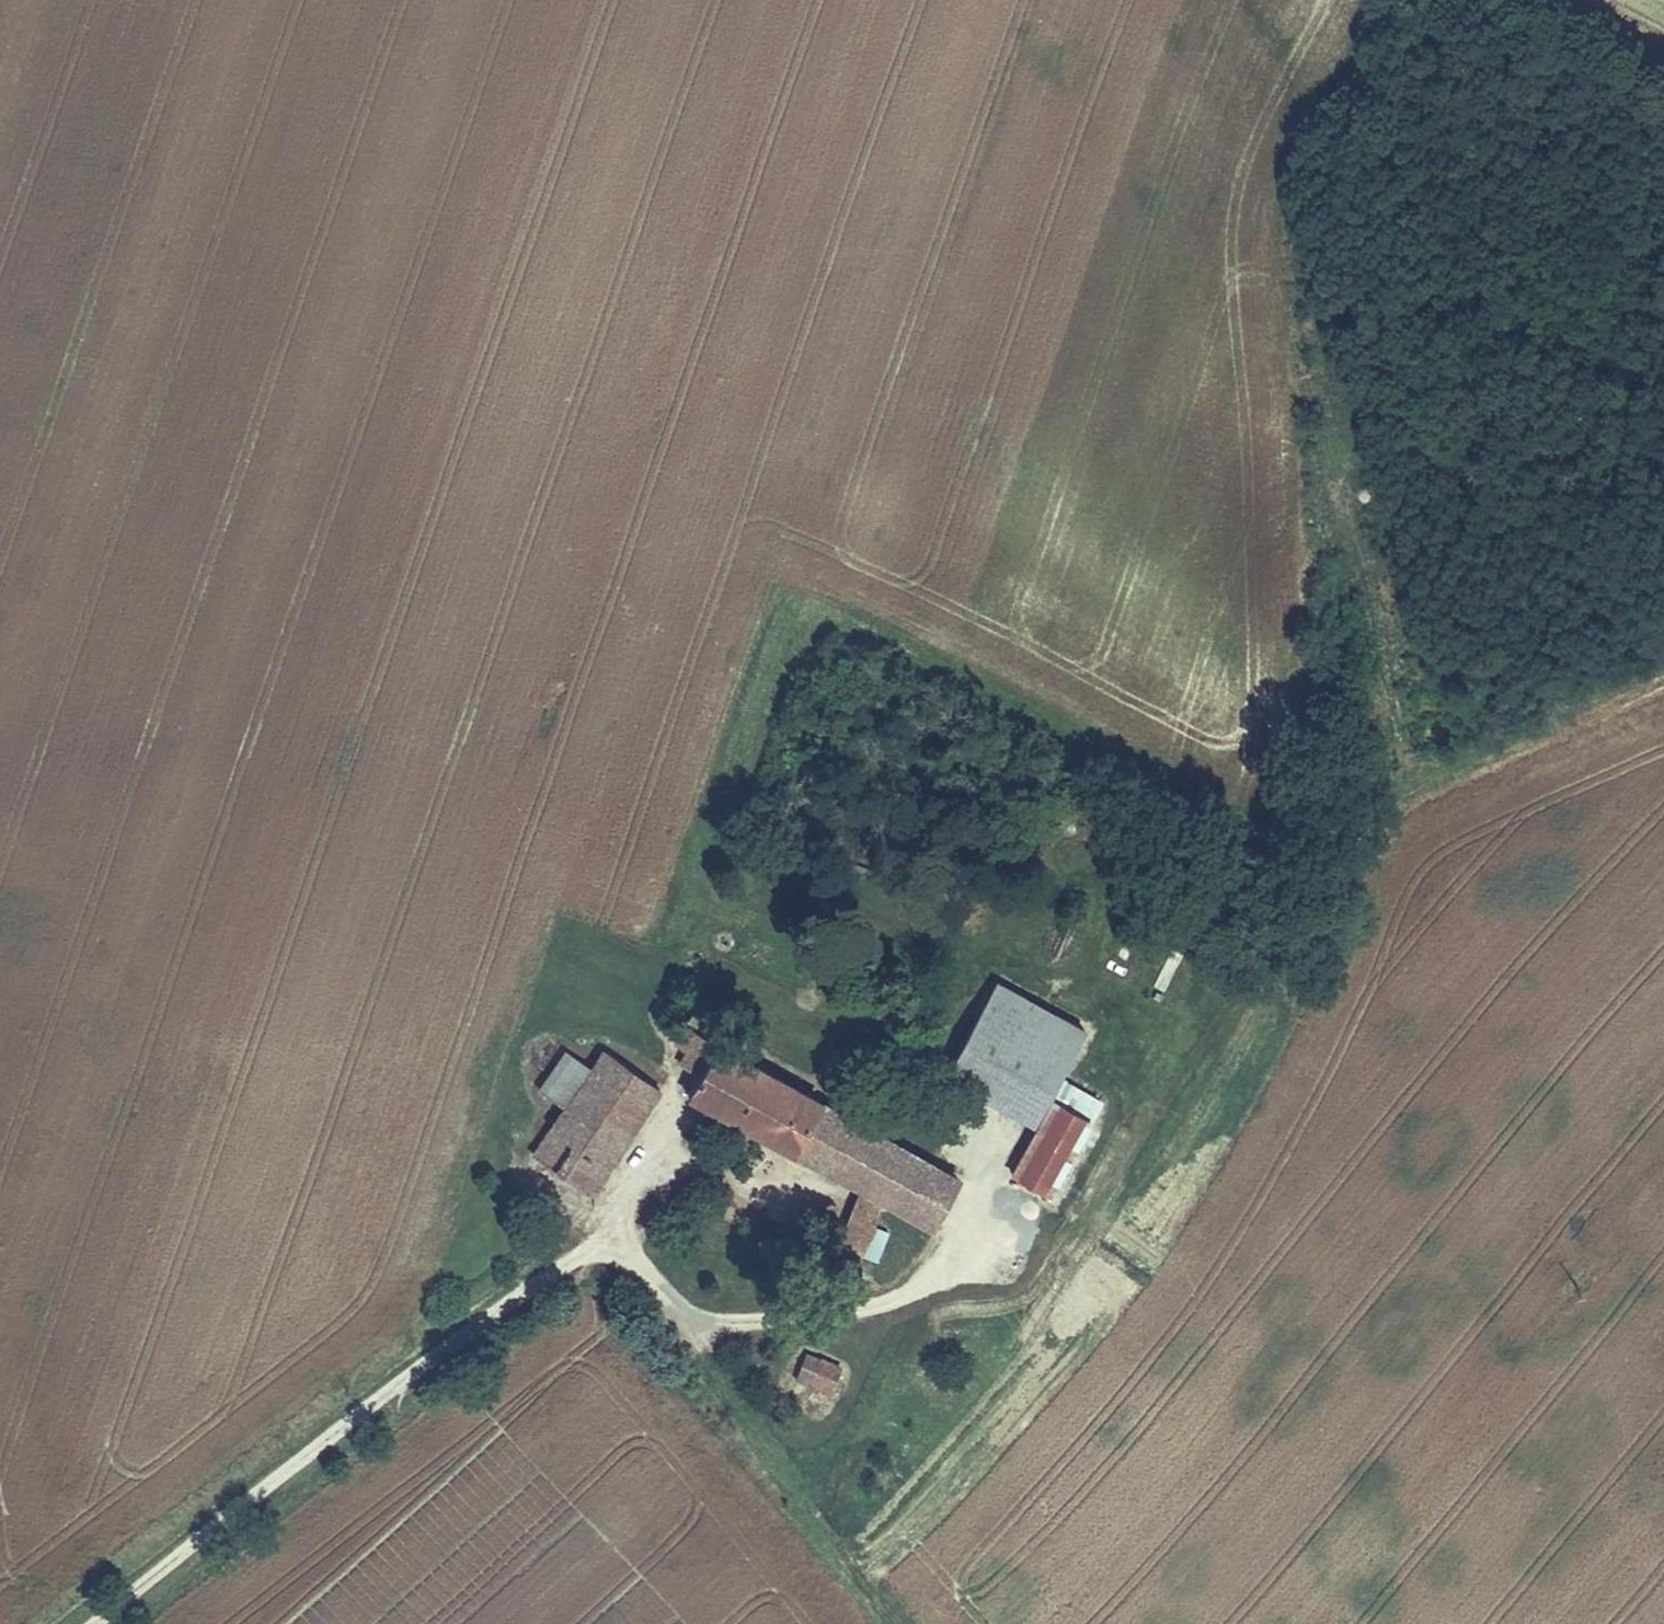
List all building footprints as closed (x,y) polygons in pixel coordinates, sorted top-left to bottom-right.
[(1164,990),(1177,961),(1167,956),(1155,986),(1164,990)] [(997,981),(948,1072),(1036,1119),(1087,1029),(997,981)] [(905,1149),(683,1025),(676,1042),(686,1050),(678,1065),(695,1076),(690,1090),(857,1185),(836,1245),(835,1281),(859,1282),(861,1256),(883,1200),(905,1149)] [(590,1189),(657,1086),(606,1050),(592,1067),(567,1051),(542,1090),(565,1107),(537,1154),(590,1189)] [(1014,1172),(1052,1191),(1090,1122),(1053,1102),(1014,1172)] [(905,1149),(883,1200),(932,1224),(956,1179),(905,1149)] [(832,1392),(841,1368),(807,1352),(796,1378),(832,1392)]
